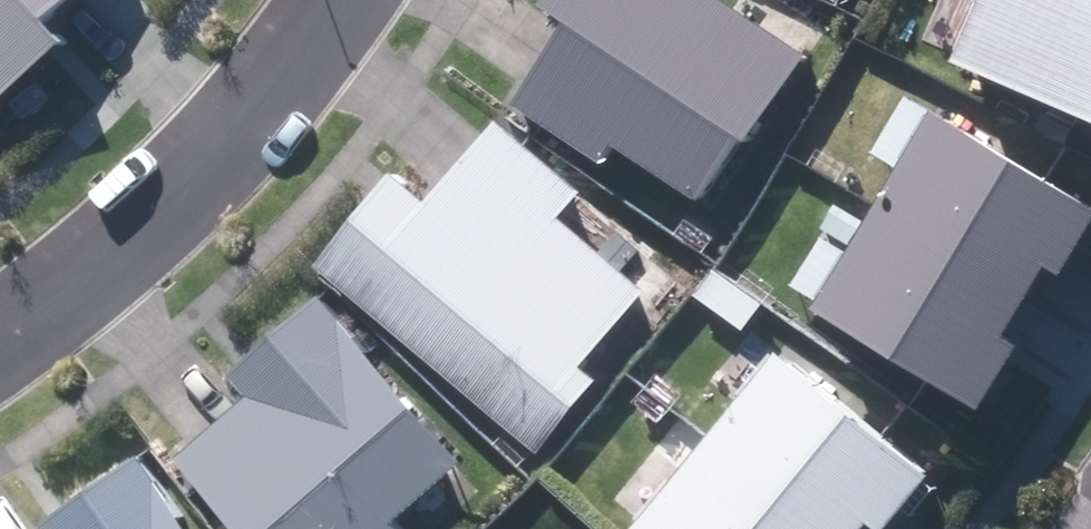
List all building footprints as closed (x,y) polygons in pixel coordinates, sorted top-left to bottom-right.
[(70,43),(50,20),(73,0),(0,0),(0,103),(70,43)] [(723,0),(555,0),(550,7),(576,24),(520,106),(604,163),(617,144),(702,202),(746,137),(753,142),(810,58),(723,0)] [(948,55),(1090,121),(1090,0),(973,0),(948,55)] [(869,210),(1021,303),(1043,267),(1056,275),(1090,220),(1090,211),(930,112),(869,210)] [(387,178),(312,267),(534,452),(595,379),(578,365),(641,290),(554,218),(576,192),(493,122),(421,207),(387,178)] [(1021,303),(869,210),(809,306),(974,408),(1013,346),(999,337),(1021,303)] [(327,297),(236,375),(255,397),(183,458),(244,528),(403,528),(399,524),(470,463),(327,297)] [(699,442),(804,528),(858,528),(864,523),(871,528),(879,528),(922,476),(773,353),(699,442)] [(699,442),(626,528),(627,528),(804,528),(699,442)] [(147,458),(47,525),(50,528),(196,528),(147,458)]
